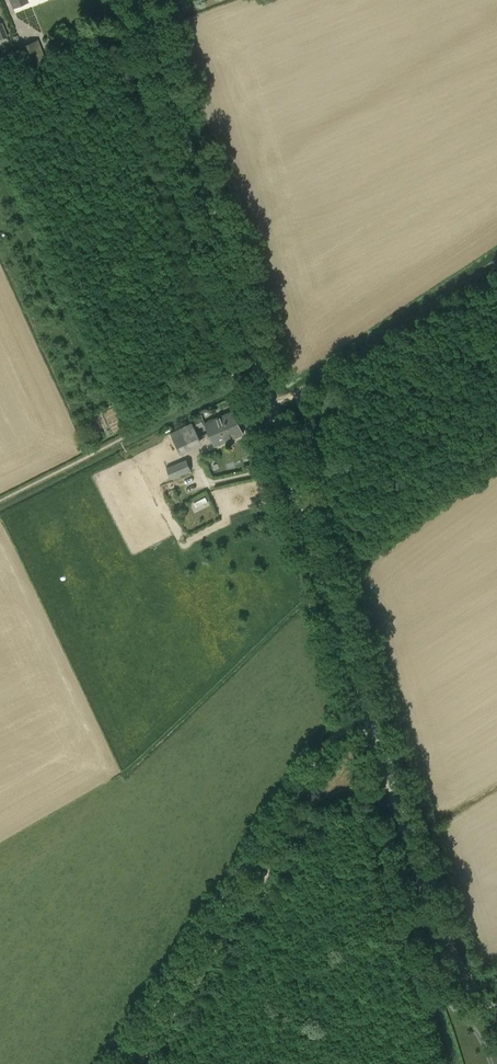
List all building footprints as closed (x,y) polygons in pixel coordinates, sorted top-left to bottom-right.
[(20,45),(24,55),(30,72),(49,65),(38,38),(20,45)] [(210,434),(238,422),(233,410),(205,423),(210,434)] [(202,445),(199,438),(195,430),(203,426),(200,418),(170,431),(180,454),(202,445)] [(243,433),(238,422),(210,434),(215,446),(243,433)] [(191,471),(187,460),(166,468),(171,479),(191,471)] [(205,497),(194,503),(197,507),(207,501),(205,497)]
